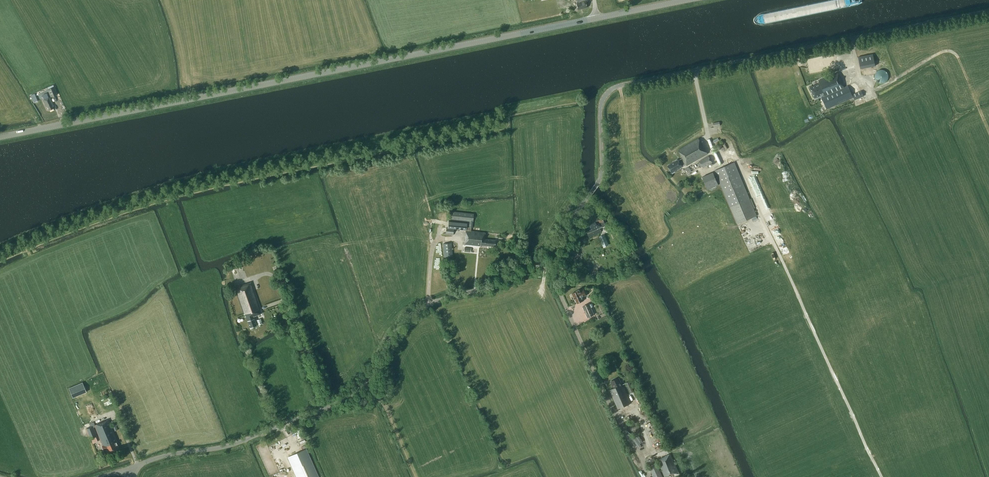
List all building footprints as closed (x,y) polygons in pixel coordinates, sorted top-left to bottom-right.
[(576,3),(577,9),(587,7),(586,1),(589,0),(577,0),(578,3),(576,3)] [(875,65),(873,54),(858,57),(860,68),(875,65)] [(888,78),(888,76),(888,74),(886,72),(885,70),(883,69),(880,69),(878,70),(876,71),(875,73),(874,76),(875,78),(876,80),(878,82),(880,83),(882,83),(884,82),(886,80),(888,78)] [(848,86),(844,87),(837,72),(818,80),(819,83),(810,87),(814,98),(824,94),(825,96),(822,97),(827,109),(853,98),(848,86)] [(58,94),(55,86),(48,89),(51,97),(58,94)] [(864,96),(862,90),(852,94),(855,100),(864,96)] [(41,93),(44,99),(43,100),(46,107),(48,106),(49,110),(54,108),(53,106),(54,106),(50,97),(49,97),(46,91),(41,93)] [(698,138),(678,150),(683,158),(679,160),(678,159),(668,166),(672,174),(675,172),(674,171),(682,167),(682,166),(686,164),(687,166),(707,154),(698,138)] [(713,162),(709,155),(699,161),(703,168),(713,162)] [(737,224),(757,216),(734,162),(715,170),(715,171),(714,172),(715,176),(717,175),(737,224)] [(719,185),(713,172),(702,177),(708,189),(719,185)] [(474,213),(451,211),(450,219),(469,221),(469,227),(473,227),(474,213)] [(593,218),(592,217),(583,221),(589,237),(601,232),(600,228),(606,226),(604,221),(605,221),(602,215),(596,218),(596,217),(593,218)] [(467,223),(448,221),(448,227),(446,227),(446,234),(453,235),(454,229),(466,230),(467,223)] [(495,246),(496,240),(485,239),(485,233),(471,231),(471,227),(466,227),(466,231),(464,245),(481,246),(481,245),(495,246)] [(453,256),(452,243),(443,243),(444,257),(453,256)] [(254,316),(262,313),(251,282),(235,288),(244,314),(245,314),(250,328),(257,325),(254,316)] [(577,303),(584,300),(582,297),(586,295),(583,289),(579,290),(577,291),(572,293),(574,298),(575,297),(577,303)] [(589,303),(583,306),(588,317),(594,314),(589,303)] [(618,409),(631,403),(623,385),(622,385),(619,378),(611,382),(613,388),(610,390),(618,409)] [(70,387),(74,397),(88,391),(84,381),(70,387)] [(647,404),(643,395),(637,397),(641,407),(647,404)] [(103,445),(102,446),(104,451),(106,450),(107,453),(119,448),(117,441),(109,420),(95,425),(95,427),(103,445)] [(91,439),(93,443),(98,442),(96,437),(97,437),(93,428),(95,427),(95,425),(94,422),(90,423),(91,427),(86,429),(90,439),(91,439)] [(629,427),(636,430),(638,425),(632,422),(629,427)] [(306,449),(288,457),(297,476),(319,476),(306,449)] [(671,454),(658,459),(665,476),(673,476),(680,474),(671,454)] [(654,458),(647,461),(654,476),(663,476),(654,458)]
